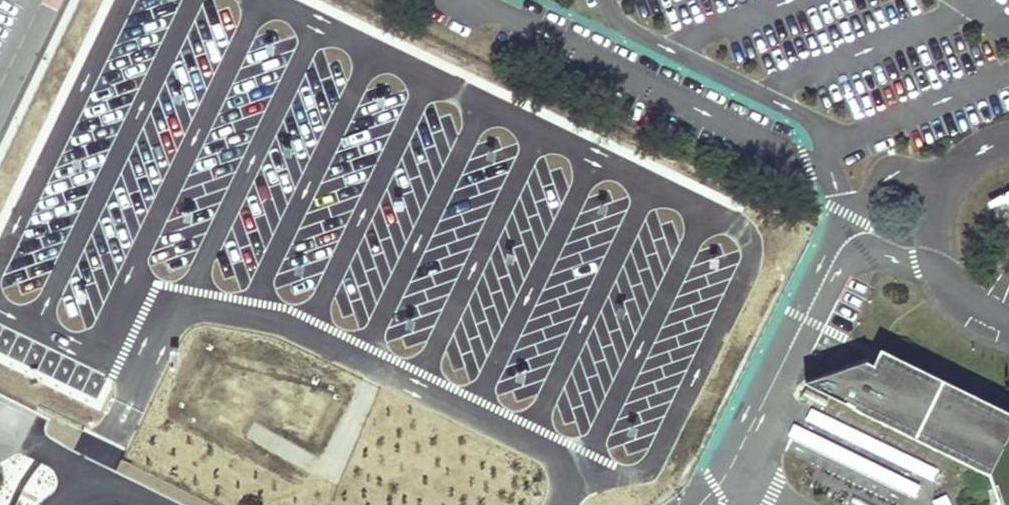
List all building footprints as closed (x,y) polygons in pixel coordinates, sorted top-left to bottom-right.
[(865,370),(805,391),(985,481),(994,504),(1008,504),(1008,419),(882,357),(873,374),(865,370)] [(933,501),(935,504),(950,504),(946,495),(933,501)]
